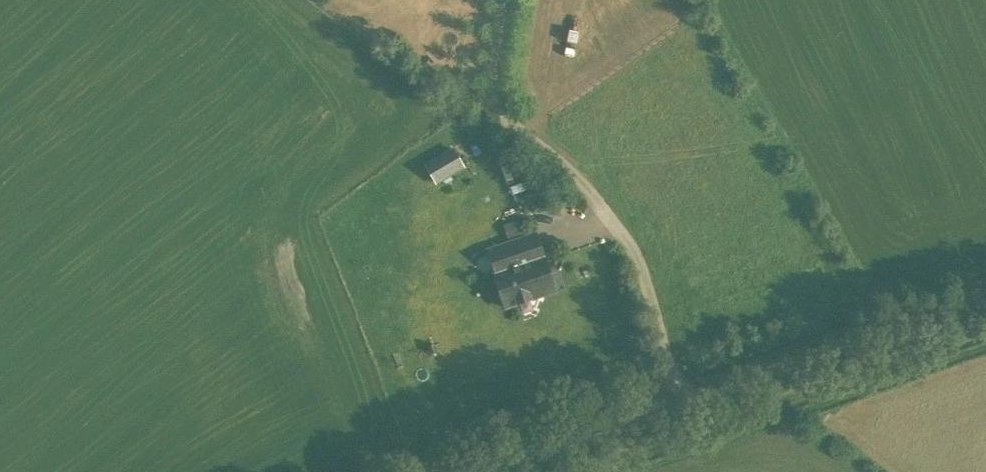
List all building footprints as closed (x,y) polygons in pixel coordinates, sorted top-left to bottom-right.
[(434,182),(466,170),(457,147),(425,159),(434,182)] [(523,263),(516,241),(489,250),(497,273),(495,273),(506,307),(556,290),(544,256),(523,263)]
